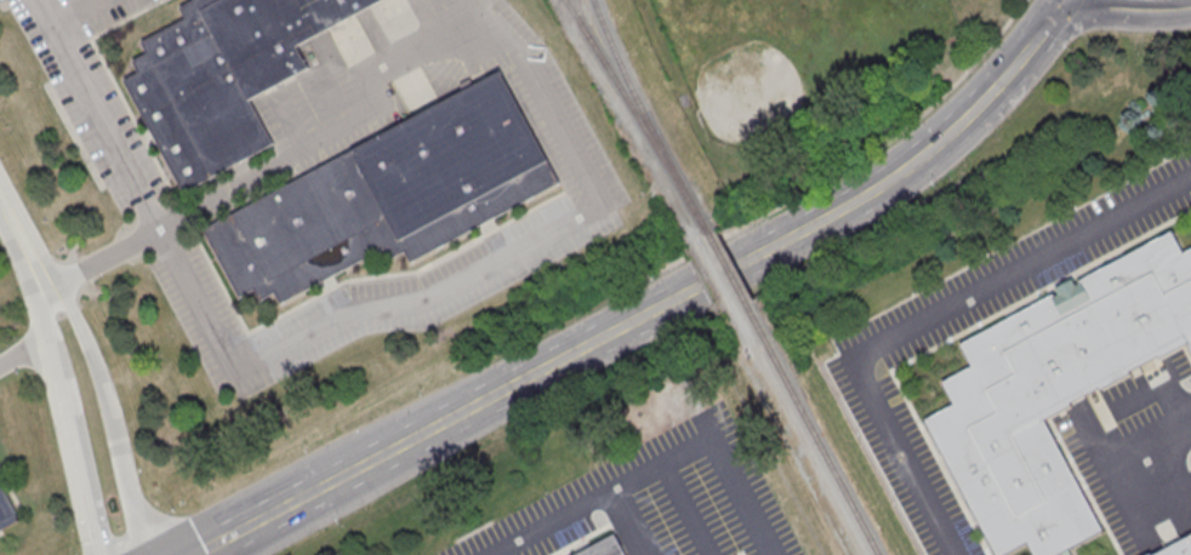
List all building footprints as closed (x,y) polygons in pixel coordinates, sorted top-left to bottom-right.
[(179,5),(189,0),(383,0),(297,46),(309,69),(250,101),(274,144),(184,193),(125,80),(139,71),(133,61),(149,52),(142,40),(186,17),(179,5)] [(204,229),(502,71),(562,184),(414,263),(408,252),(394,259),(388,247),(280,304),(274,294),(261,301),(255,290),(240,297),(204,229)] [(1183,252),(1190,247),(1190,352),(1185,343),(1042,418),(1104,528),(1055,554),(1035,554),(1027,540),(999,554),(996,554),(923,418),(953,402),(942,381),(971,365),(958,343),(1170,229),(1183,252)] [(18,520),(0,529),(0,486),(18,520)] [(614,532),(626,554),(570,554),(614,532)] [(1146,554),(1190,532),(1190,554),(1146,554)]
